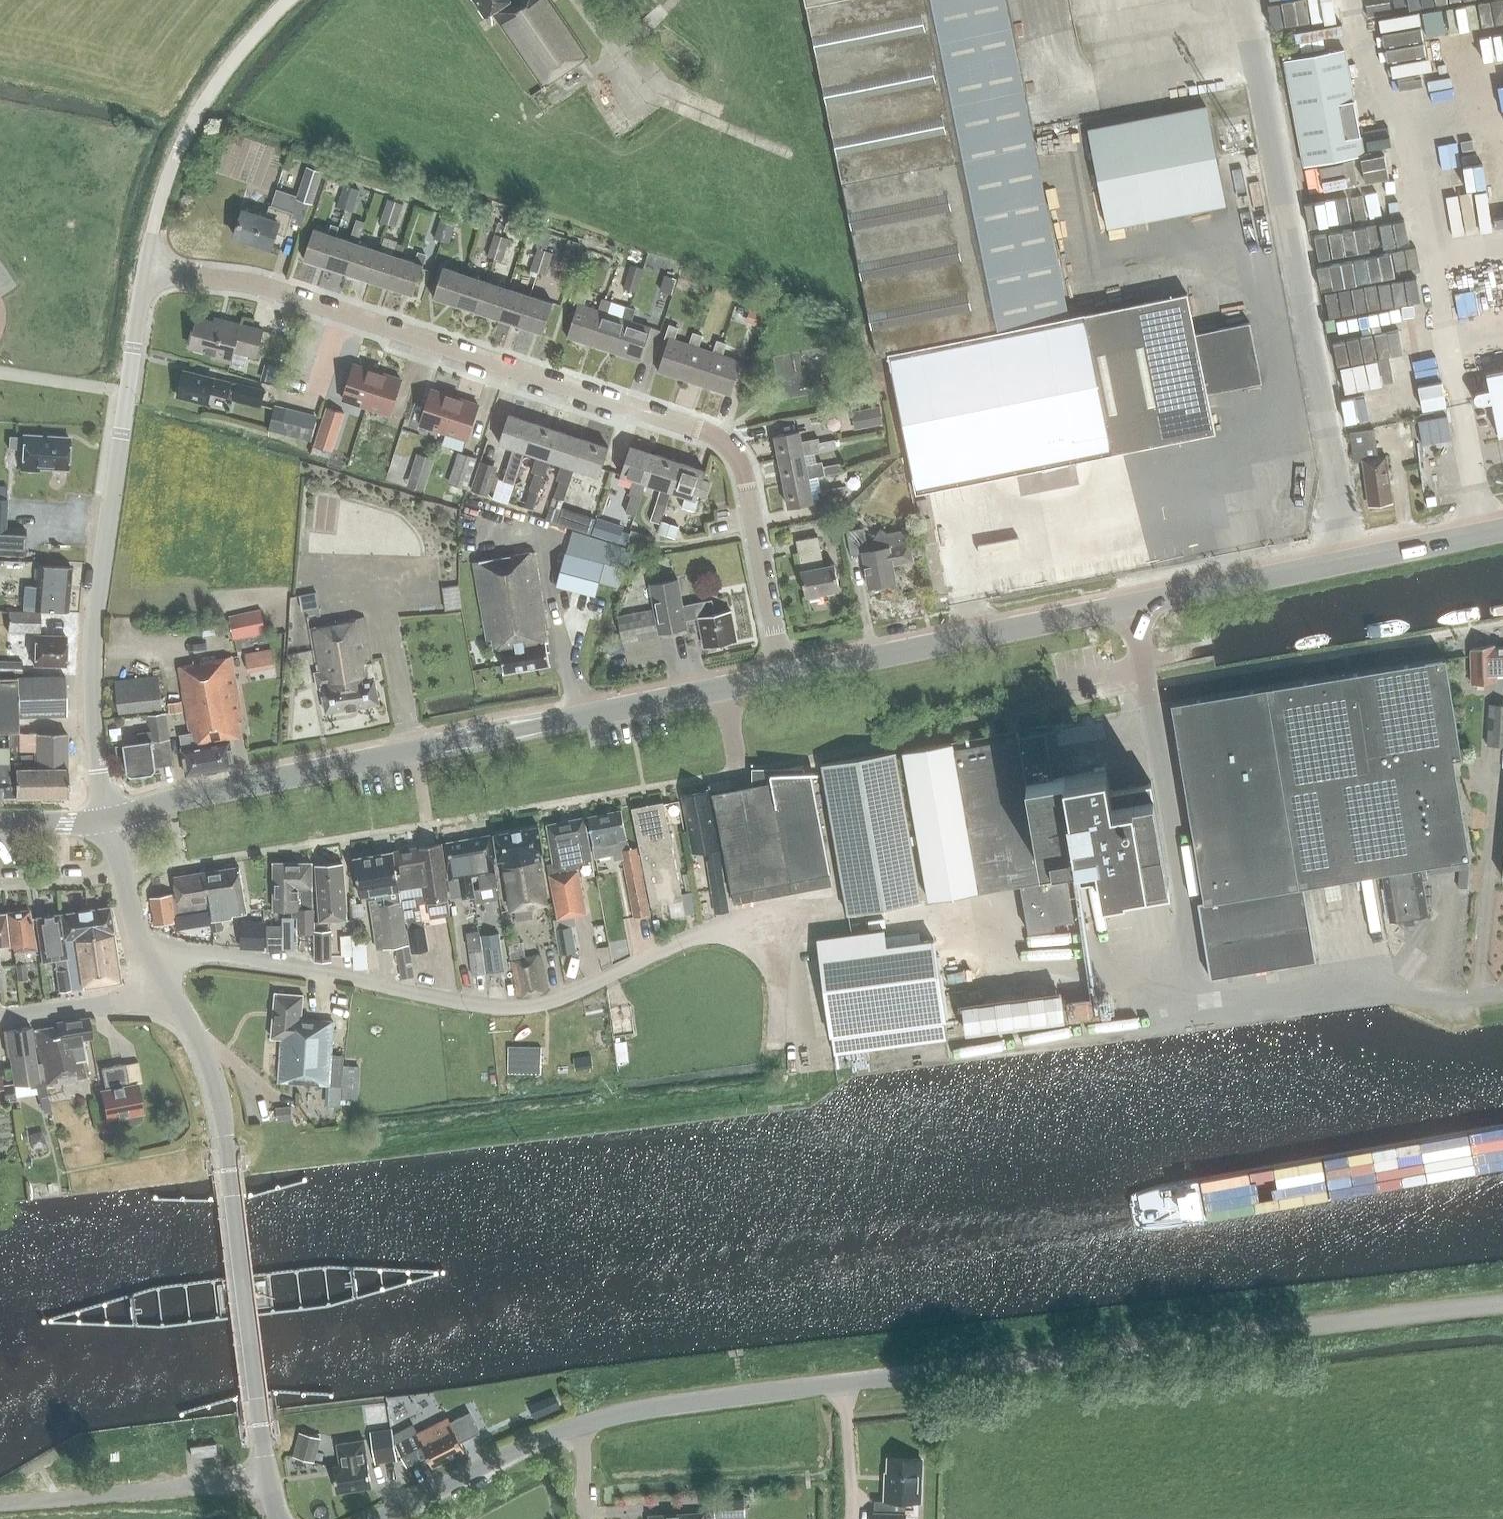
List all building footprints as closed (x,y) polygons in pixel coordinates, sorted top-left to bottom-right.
[(484,18),(492,13),(542,88),(587,58),(549,0),(472,0),(484,18)] [(888,354),(916,492),(1214,436),(1206,396),(1260,386),(1248,327),(1194,337),(1185,297),(1067,322),(1000,0),(802,0),(804,8),(877,357),(888,354)] [(1502,21),(1502,0),(1478,0),(1435,6),(1438,30),(1502,21)] [(1372,15),(1386,87),(1425,80),(1423,70),(1449,65),(1444,40),(1419,45),(1412,8),(1372,15)] [(1483,34),(1488,58),(1497,56),(1502,81),(1502,30),(1483,34)] [(1283,61),(1303,167),(1364,155),(1344,49),(1283,61)] [(1425,107),(1446,106),(1444,80),(1424,81),(1425,107)] [(1106,224),(1226,205),(1210,104),(1090,123),(1106,224)] [(1383,140),(1403,139),(1402,129),(1370,131),(1371,152),(1384,151),(1383,140)] [(1452,130),(1428,133),(1433,171),(1457,168),(1452,130)] [(324,164),(309,159),(296,199),(312,205),(323,172),(322,172),(324,164)] [(358,191),(343,186),(340,197),(354,202),(358,191)] [(1470,230),(1495,226),(1494,218),(1502,216),(1502,190),(1464,197),(1470,230)] [(287,226),(291,213),(289,213),(293,202),(273,196),(270,207),(268,206),(265,217),(242,210),(234,237),(270,248),(278,223),(287,226)] [(350,213),(354,202),(340,197),(336,208),(350,213)] [(387,201),(383,212),(397,216),(401,205),(387,201)] [(394,227),(397,216),(383,212),(379,223),(394,227)] [(451,234),(454,223),(440,218),(436,229),(451,234)] [(1324,290),(1345,392),(1407,380),(1404,362),(1422,358),(1415,324),(1406,325),(1402,305),(1429,300),(1423,273),(1396,278),(1390,246),(1389,246),(1384,219),(1317,232),(1322,255),(1364,247),(1371,281),(1324,290)] [(338,227),(330,224),(327,233),(312,229),(302,260),(324,268),(335,236),(338,227)] [(324,268),(346,275),(356,243),(360,232),(351,229),(348,240),(335,236),(324,268)] [(436,229),(432,240),(447,245),(451,234),(436,229)] [(493,235),(489,246),(504,251),(507,240),(493,235)] [(567,240),(564,250),(577,254),(581,244),(567,240)] [(367,282),(378,251),(356,243),(346,275),(367,282)] [(392,255),(378,251),(367,282),(389,289),(400,258),(403,247),(396,244),(392,255)] [(504,251),(489,246),(486,257),(500,262),(504,251)] [(536,249),(532,260),(547,265),(550,253),(536,249)] [(413,262),(400,258),(389,289),(411,297),(422,265),(421,265),(424,256),(417,253),(413,262)] [(547,265),(532,260),(529,271),(543,275),(547,265)] [(630,265),(623,289),(636,292),(642,269),(630,265)] [(432,299),(454,306),(464,275),(442,267),(432,299)] [(454,306),(475,313),(485,282),(464,275),(454,306)] [(665,275),(660,292),(670,295),(676,278),(665,275)] [(497,320),(507,289),(485,282),(475,313),(497,320)] [(529,296),(507,289),(497,320),(518,327),(529,296)] [(1475,289),(1457,293),(1462,313),(1480,309),(1475,289)] [(576,291),(571,305),(576,306),(566,338),(591,346),(602,313),(596,311),(581,306),(585,294),(576,291)] [(551,303),(529,296),(518,327),(541,334),(551,303)] [(626,320),(620,318),(606,313),(609,302),(600,299),(596,311),(602,313),(591,346),(615,354),(626,320)] [(639,362),(650,328),(630,322),(634,311),(624,307),(620,318),(626,320),(615,354),(639,362)] [(750,308),(747,318),(762,322),(765,313),(750,308)] [(188,349),(213,355),(212,359),(231,364),(234,353),(255,359),(263,330),(215,317),(214,321),(196,317),(188,349)] [(667,325),(663,338),(666,340),(656,371),(681,380),(692,346),(687,345),(673,340),(677,328),(667,325)] [(681,380),(705,388),(716,354),(711,352),(697,348),(701,336),(691,333),(687,345),(692,346),(681,380)] [(716,354),(705,388),(729,396),(740,362),(721,356),(724,344),(715,341),(711,352),(716,354)] [(268,364),(266,379),(280,381),(282,366),(268,364)] [(341,400),(365,408),(376,372),(353,365),(341,400)] [(176,396),(206,404),(209,394),(226,398),(226,399),(259,407),(263,391),(230,382),(230,383),(183,371),(176,396)] [(400,380),(376,372),(365,408),(388,415),(400,380)] [(1485,377),(1489,392),(1478,394),(1476,395),(1474,398),(1473,401),(1475,404),(1478,406),(1481,406),(1491,405),(1497,438),(1502,437),(1502,374),(1485,377)] [(1349,428),(1400,417),(1399,410),(1411,407),(1407,387),(1343,400),(1349,428)] [(1425,409),(1449,402),(1446,389),(1422,396),(1425,409)] [(419,425),(442,433),(453,398),(430,390),(419,425)] [(453,398),(442,433),(465,441),(477,405),(453,398)] [(879,406),(851,412),(854,429),(883,424),(879,406)] [(344,414),(326,407),(313,446),(331,452),(344,414)] [(279,434),(310,442),(315,420),(284,412),(279,434)] [(509,466),(504,483),(513,486),(524,453),(523,453),(533,424),(507,416),(498,445),(513,450),(508,466),(509,466)] [(1411,435),(1409,421),(1394,423),(1396,436),(1411,435)] [(544,476),(549,461),(548,461),(557,432),(533,424),(523,453),(524,453),(535,457),(530,472),(534,473),(529,489),(539,492),(544,476)] [(1365,490),(1367,490),(1370,506),(1374,505),(1376,508),(1385,507),(1385,503),(1390,503),(1387,481),(1389,480),(1389,478),(1391,473),(1388,469),(1386,456),(1377,457),(1373,430),(1349,433),(1353,462),(1361,461),(1365,490)] [(546,518),(555,522),(568,484),(573,469),(582,440),(557,432),(548,461),(549,461),(560,465),(556,479),(558,480),(546,518)] [(778,461),(802,456),(835,449),(833,440),(817,443),(817,439),(800,442),(797,432),(773,436),(778,461)] [(22,450),(21,470),(38,471),(38,468),(67,470),(69,438),(23,435),(23,438),(9,437),(8,449),(22,450)] [(607,448),(582,440),(573,469),(598,477),(607,448)] [(632,516),(644,484),(654,455),(629,446),(619,475),(632,479),(627,495),(629,496),(623,512),(632,516)] [(476,458),(458,452),(448,483),(466,489),(476,458)] [(421,455),(413,482),(425,486),(434,459),(421,455)] [(668,492),(679,464),(654,455),(644,484),(659,489),(647,521),(657,525),(668,492)] [(778,461),(783,484),(807,480),(807,479),(839,473),(838,464),(821,467),(820,463),(804,466),(802,456),(778,461)] [(493,465),(479,461),(470,490),(484,494),(493,465)] [(683,498),(679,509),(691,513),(695,502),(694,501),(696,495),(702,478),(704,472),(679,464),(668,492),(683,498)] [(1493,475),(1493,488),(1502,488),(1502,475),(1493,475)] [(702,478),(696,495),(705,498),(711,481),(702,478)] [(1141,479),(1142,533),(1180,532),(1179,514),(1165,515),(1165,486),(1181,486),(1181,487),(1197,487),(1197,478),(1163,478),(1163,492),(1150,492),(1150,479),(1141,479)] [(788,508),(812,504),(807,480),(783,484),(788,508)] [(843,487),(826,490),(828,498),(845,495),(843,487)] [(578,505),(588,508),(593,491),(583,488),(578,505)] [(23,556),(24,528),(5,527),(6,499),(0,498),(0,554),(23,556)] [(838,513),(837,500),(818,502),(820,515),(838,513)] [(927,509),(926,501),(918,502),(920,511),(927,509)] [(590,533),(594,519),(580,514),(575,529),(590,533)] [(629,533),(623,531),(624,526),(597,517),(591,534),(625,545),(629,533)] [(661,521),(657,533),(675,539),(679,527),(661,521)] [(817,522),(796,526),(799,537),(820,532),(817,522)] [(827,538),(839,536),(836,522),(824,524),(827,538)] [(633,528),(628,541),(642,546),(647,533),(633,528)] [(908,544),(906,537),(905,534),(902,532),(899,532),(886,535),(880,530),(871,544),(872,551),(867,552),(863,529),(845,533),(850,557),(862,554),(869,589),(895,584),(892,566),(912,562),(909,544),(908,544)] [(804,598),(838,592),(833,566),(822,568),(816,538),(795,542),(797,555),(799,555),(802,572),(799,572),(804,598)] [(533,551),(472,562),(484,633),(492,632),(496,651),(499,651),(503,672),(548,665),(544,643),(547,642),(543,623),(546,623),(533,551)] [(603,565),(565,555),(556,586),(594,596),(603,565)] [(36,588),(69,590),(71,567),(38,565),(36,588)] [(657,635),(686,629),(684,620),(698,618),(700,631),(703,631),(706,647),(733,642),(730,625),(733,625),(730,611),(713,614),(711,601),(681,607),(675,580),(648,585),(657,635)] [(461,608),(459,585),(442,587),(445,610),(461,608)] [(67,612),(69,590),(36,588),(34,611),(67,612)] [(233,640),(266,633),(261,609),(228,616),(233,640)] [(7,631),(39,632),(40,612),(8,611),(7,631)] [(627,616),(631,640),(655,635),(651,611),(627,616)] [(378,704),(362,618),(309,628),(317,674),(315,674),(318,689),(321,689),(325,714),(378,704)] [(65,666),(66,637),(34,636),(33,665),(65,666)] [(1494,644),(1469,648),(1471,683),(1496,682),(1495,673),(1502,673),(1502,646),(1494,646),(1494,644)] [(249,669),(277,667),(275,648),(247,650),(249,669)] [(230,658),(178,667),(189,733),(178,734),(185,776),(234,768),(229,740),(241,738),(238,721),(241,721),(230,658)] [(1385,874),(1387,888),(1382,889),(1388,924),(1426,917),(1420,882),(1425,881),(1423,867),(1470,859),(1453,759),(1461,758),(1445,659),(1171,706),(1201,902),(1196,903),(1207,978),(1312,962),(1301,888),(1385,874)] [(20,676),(20,660),(0,661),(0,676),(20,676)] [(0,678),(0,733),(18,732),(18,717),(65,715),(64,676),(0,678)] [(156,677),(114,683),(118,714),(161,708),(156,677)] [(181,701),(167,703),(169,714),(183,712),(181,701)] [(1488,705),(1486,745),(1502,746),(1502,706),(1488,705)] [(163,711),(147,714),(150,730),(136,732),(138,741),(122,744),(127,773),(131,776),(152,773),(155,768),(150,740),(168,737),(163,711)] [(1014,732),(902,752),(928,902),(1019,886),(1027,932),(1054,927),(1053,923),(1075,919),(1068,877),(1046,881),(1044,868),(1078,862),(1080,862),(1083,878),(1102,874),(1107,906),(1131,902),(1173,895),(1170,881),(1155,797),(1153,783),(1111,791),(1107,768),(1065,776),(1064,776),(1064,775),(1062,776),(1057,748),(1047,750),(1044,732),(1016,737),(1015,731),(1014,731),(1014,732)] [(66,733),(6,734),(6,762),(6,768),(14,768),(14,797),(67,796),(66,733)] [(920,903),(894,753),(821,765),(846,916),(920,903)] [(14,797),(14,768),(6,768),(6,762),(0,762),(0,797),(14,797)] [(755,900),(753,889),(829,874),(810,775),(810,774),(813,774),(813,773),(771,773),(771,772),(769,773),(771,782),(712,793),(731,893),(732,893),(734,904),(755,900)] [(693,852),(718,848),(707,792),(682,797),(688,828),(689,828),(693,852)] [(639,850),(637,850),(638,856),(639,855),(649,908),(681,901),(663,802),(631,808),(639,850)] [(613,861),(622,860),(633,919),(648,916),(637,856),(638,856),(637,850),(636,851),(636,848),(628,850),(620,812),(587,818),(594,859),(612,855),(613,861)] [(546,826),(553,862),(547,863),(556,917),(584,912),(575,862),(590,859),(582,819),(546,826)] [(541,854),(537,828),(493,836),(497,862),(502,862),(510,910),(514,910),(515,920),(531,918),(529,907),(546,904),(538,854),(541,854)] [(492,860),(493,860),(489,837),(468,840),(471,863),(475,863),(477,876),(479,889),(496,887),(492,860)] [(475,863),(471,863),(468,840),(443,844),(449,881),(459,879),(462,899),(474,897),(470,877),(477,876),(475,863)] [(419,905),(426,904),(447,901),(438,845),(392,853),(398,889),(399,889),(404,923),(404,922),(410,953),(429,950),(424,926),(423,926),(419,905)] [(406,946),(398,889),(392,853),(391,853),(352,859),(359,897),(373,894),(374,901),(368,901),(375,950),(382,949),(382,950),(394,948),(406,946)] [(711,890),(725,888),(720,859),(707,861),(711,890)] [(297,933),(313,933),(313,921),(311,921),(311,910),(310,910),(309,864),(273,864),(273,911),(296,911),(297,933)] [(345,921),(341,866),(315,868),(319,921),(313,921),(313,933),(314,961),(329,961),(329,931),(327,931),(327,922),(345,922),(345,921)] [(238,867),(205,872),(211,910),(208,911),(210,931),(221,929),(219,917),(229,915),(228,907),(244,905),(238,867)] [(208,911),(211,910),(205,872),(173,877),(175,893),(150,897),(154,925),(175,921),(175,920),(180,919),(179,915),(208,911)] [(109,907),(59,914),(68,990),(120,983),(112,933),(113,933),(109,907)] [(18,980),(27,978),(23,953),(22,953),(21,952),(36,950),(29,910),(5,913),(8,948),(13,948),(13,953),(14,953),(18,980)] [(68,990),(59,914),(35,918),(42,962),(58,959),(57,970),(56,970),(59,992),(68,990)] [(294,917),(282,917),(282,925),(284,925),(284,950),(294,950),(294,917)] [(241,922),(240,948),(262,949),(263,923),(241,922)] [(282,951),(283,925),(267,925),(266,951),(282,951)] [(554,930),(559,955),(576,952),(571,927),(554,930)] [(830,1035),(942,1022),(932,940),(920,942),(918,932),(883,936),(883,931),(818,939),(830,1035)] [(485,972),(503,970),(498,933),(480,935),(485,972)] [(355,967),(370,966),(368,943),(353,944),(355,967)] [(406,946),(394,948),(398,979),(411,977),(406,946)] [(485,974),(481,947),(468,949),(471,976),(485,974)] [(517,996),(546,990),(539,956),(511,961),(517,996)] [(963,1005),(966,1030),(1063,1018),(1059,993),(963,1005)] [(301,1019),(302,997),(276,995),(276,994),(275,994),(271,1038),(280,1039),(278,1082),(296,1084),(328,1086),(333,1021),(301,1019)] [(633,1007),(613,1009),(616,1037),(636,1034),(633,1007)] [(86,1061),(82,1040),(91,1038),(88,1018),(56,1023),(56,1026),(34,1030),(37,1051),(46,1084),(86,1078),(81,1061),(86,1061)] [(5,1031),(3,1031),(7,1056),(9,1055),(13,1085),(29,1082),(30,1088),(35,1087),(38,1097),(47,1095),(43,1080),(38,1081),(31,1028),(5,1031)] [(508,1051),(508,1078),(532,1078),(533,1051),(508,1051)] [(132,1123),(136,1122),(138,1121),(139,1119),(140,1116),(140,1114),(142,1113),(136,1084),(128,1085),(124,1064),(101,1068),(105,1090),(101,1090),(106,1120),(125,1117),(127,1120),(129,1122),(132,1123)] [(2,1085),(5,1102),(15,1101),(13,1085),(13,1084),(2,1085)] [(47,1095),(38,1097),(41,1109),(43,1108),(50,1106),(47,1095)] [(290,1106),(275,1108),(276,1122),(291,1120),(290,1106)] [(246,1192),(214,1196),(214,1202),(247,1198),(246,1192)] [(220,1284),(216,1285),(220,1317),(224,1317),(251,1313),(251,1310),(271,1307),(267,1276),(246,1279),(246,1281),(220,1284)] [(271,1390),(239,1395),(239,1400),(272,1396),(271,1390)] [(560,1408),(554,1394),(541,1400),(547,1413),(560,1408)] [(432,1466),(464,1450),(448,1418),(416,1434),(412,1426),(394,1435),(395,1445),(407,1467),(428,1457),(432,1466)] [(371,1435),(375,1461),(395,1458),(391,1431),(371,1435)] [(292,1457),(310,1462),(317,1437),(299,1432),(292,1457)] [(336,1492),(371,1486),(363,1440),(337,1444),(340,1466),(332,1468),(336,1492)] [(216,1443),(190,1447),(192,1458),(218,1454),(216,1443)] [(884,1473),(883,1501),(874,1501),(873,1518),(904,1518),(905,1503),(920,1504),(922,1459),(886,1457),(886,1473),(884,1473)] [(713,1500),(714,1517),(744,1516),(743,1499),(713,1500)]
